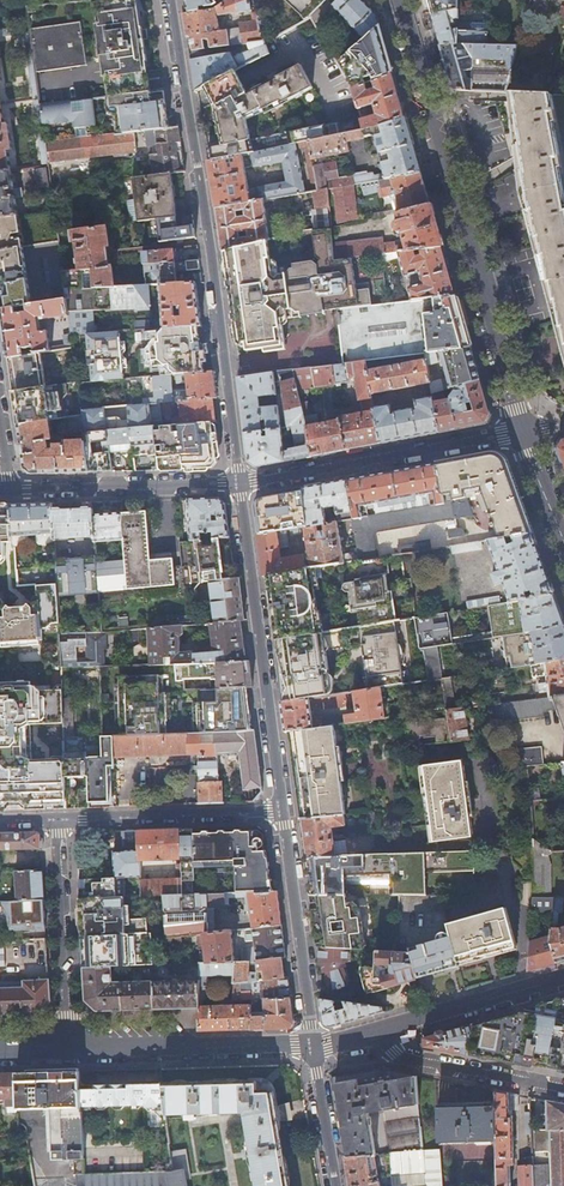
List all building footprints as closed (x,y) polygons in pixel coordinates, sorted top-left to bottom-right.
[(103,76),(104,84),(106,97),(129,95),(132,94),(150,92),(147,71),(143,45),(144,44),(143,40),(137,0),(91,0),(103,76)] [(182,13),(185,32),(188,51),(203,48),(228,45),(226,31),(219,32),(216,16),(251,12),(249,0),(228,0),(214,9),(200,11),(188,13),(182,13)] [(186,1),(188,13),(200,11),(199,7),(213,6),(217,3),(215,0),(216,0),(186,0),(186,1)] [(301,16),(303,20),(308,17),(326,0),(284,0),(301,16)] [(308,17),(335,61),(343,54),(338,48),(337,49),(319,19),(324,13),(330,19),(337,13),(345,22),(341,26),(355,40),(352,43),(354,45),(378,25),(377,20),(375,14),(371,10),(361,0),(326,0),(308,17)] [(458,9),(458,0),(427,0),(432,15),(458,9)] [(458,9),(432,15),(436,29),(440,43),(457,44),(457,30),(458,9)] [(263,40),(255,13),(250,14),(252,22),(238,25),(238,29),(240,43),(258,41),(263,40)] [(79,21),(29,28),(30,31),(36,78),(87,70),(79,21)] [(390,57),(388,58),(388,56),(388,52),(388,50),(386,46),(383,42),(383,41),(385,40),(381,27),(379,27),(378,25),(354,45),(343,54),(335,61),(352,89),(366,84),(373,81),(392,73),(392,71),(393,70),(392,64),(390,57)] [(238,29),(226,31),(228,45),(240,43),(238,29)] [(457,30),(457,44),(487,45),(488,31),(457,30)] [(30,31),(23,32),(33,99),(39,98),(36,78),(30,31)] [(268,53),(264,43),(263,40),(258,41),(261,47),(258,48),(256,44),(247,46),(249,52),(232,60),(229,54),(205,57),(203,48),(188,51),(195,90),(203,86),(234,70),(268,53)] [(453,89),(505,92),(508,81),(518,46),(487,45),(457,44),(440,43),(446,66),(451,80),(453,89)] [(242,85),(234,70),(203,86),(210,100),(214,107),(223,146),(251,141),(246,120),(263,111),(265,113),(312,88),(300,65),(246,93),(242,85)] [(366,84),(352,89),(358,109),(373,104),(376,115),(361,120),(364,129),(405,117),(401,104),(399,96),(392,73),(373,81),(375,87),(368,90),(366,84)] [(505,92),(512,92),(531,93),(531,82),(508,81),(505,92)] [(548,94),(531,93),(512,92),(514,102),(512,103),(515,121),(513,121),(518,149),(517,149),(520,169),(518,169),(528,219),(530,218),(533,237),(535,237),(540,263),(542,263),(546,282),(548,281),(553,308),(555,308),(558,326),(561,326),(563,344),(563,95),(548,94)] [(40,105),(39,98),(33,99),(42,166),(48,165),(48,162),(45,141),(40,105)] [(11,171),(7,150),(12,150),(8,123),(3,124),(0,104),(0,172),(11,171)] [(416,154),(410,135),(409,130),(405,117),(364,129),(328,137),(307,142),(310,159),(329,155),(330,162),(312,167),(316,191),(326,189),(333,188),(352,184),(360,183),(421,172),(416,154)] [(328,137),(326,125),(286,134),(289,146),(295,145),(297,144),(307,142),(328,137)] [(173,127),(145,131),(147,144),(151,146),(157,145),(158,154),(151,155),(152,159),(145,160),(147,167),(153,166),(154,175),(168,173),(171,172),(179,171),(185,171),(179,135),(178,126),(173,126),(173,127)] [(116,133),(45,141),(48,162),(137,151),(134,132),(116,134),(116,133)] [(252,141),(251,141),(223,146),(208,149),(210,162),(231,158),(254,153),(252,141)] [(310,159),(307,142),(297,144),(298,149),(303,148),(310,186),(305,187),(304,193),(313,191),(316,191),(312,167),(310,159)] [(279,148),(254,153),(231,158),(210,162),(207,162),(209,171),(215,209),(263,200),(304,193),(295,145),(289,146),(279,148)] [(46,167),(33,169),(35,188),(49,186),(46,167)] [(11,171),(0,172),(0,218),(18,215),(15,197),(22,196),(20,188),(14,189),(11,171)] [(426,188),(421,172),(360,183),(362,195),(377,193),(378,197),(391,194),(392,196),(396,195),(398,204),(392,206),(384,210),(385,211),(371,214),(371,218),(396,213),(401,212),(430,204),(426,188)] [(154,175),(132,178),(138,222),(156,219),(174,217),(173,207),(175,207),(172,182),(169,183),(168,173),(154,175)] [(352,184),(333,188),(336,223),(356,219),(352,184)] [(316,191),(313,191),(314,209),(310,209),(312,227),(327,225),(326,207),(328,207),(326,189),(316,191)] [(263,200),(215,209),(218,230),(221,251),(222,250),(267,240),(268,239),(263,200)] [(349,257),(350,257),(382,253),(442,246),(436,222),(430,204),(401,212),(396,213),(398,221),(396,222),(394,225),(396,231),(399,233),(401,233),(403,243),(394,245),(394,241),(382,242),(382,238),(347,242),(349,257)] [(18,215),(0,218),(0,249),(22,246),(21,239),(14,240),(13,239),(12,236),(13,234),(20,233),(18,215)] [(191,215),(185,215),(177,217),(174,217),(156,219),(160,241),(195,237),(191,215)] [(106,226),(72,231),(73,242),(77,242),(81,270),(92,269),(95,288),(115,287),(112,266),(109,267),(107,247),(109,247),(106,226)] [(332,243),(330,227),(311,230),(315,257),(319,260),(318,261),(334,259),(332,243)] [(280,229),(282,236),(289,235),(287,228),(280,229)] [(267,240),(222,250),(224,258),(226,272),(271,267),(270,260),(267,240)] [(22,246),(0,249),(0,306),(1,309),(16,307),(28,305),(67,299),(63,272),(58,241),(22,246)] [(347,242),(332,243),(334,259),(349,257),(347,242)] [(442,246),(382,253),(382,259),(399,258),(405,277),(419,273),(422,284),(408,288),(411,300),(456,294),(449,270),(446,257),(442,246)] [(175,261),(174,249),(142,252),(144,264),(175,261)] [(349,257),(334,259),(318,261),(316,263),(313,261),(305,262),(311,312),(324,310),(337,308),(337,309),(370,305),(368,289),(355,291),(350,257),(349,257)] [(199,268),(198,258),(186,260),(187,270),(199,268)] [(144,264),(145,272),(153,272),(157,276),(158,284),(161,284),(176,283),(175,261),(144,264)] [(278,266),(271,267),(226,272),(227,279),(227,281),(228,288),(229,296),(231,304),(251,301),(253,319),(311,312),(305,262),(278,266)] [(81,270),(63,272),(67,299),(69,316),(71,333),(87,332),(95,332),(94,310),(137,308),(137,309),(151,309),(149,284),(147,285),(115,287),(95,288),(92,269),(81,270)] [(195,281),(177,283),(176,283),(161,284),(163,319),(163,328),(197,325),(201,325),(200,315),(198,303),(197,293),(195,282),(195,281)] [(337,309),(343,363),(365,361),(424,353),(471,348),(463,318),(456,294),(411,300),(387,303),(370,305),(337,309)] [(16,307),(1,309),(5,341),(8,357),(24,355),(23,349),(34,347),(35,353),(41,352),(56,350),(56,346),(51,347),(48,330),(41,331),(39,318),(47,317),(47,319),(69,316),(67,299),(28,305),(29,312),(17,314),(16,307)] [(233,320),(233,322),(234,327),(236,336),(255,333),(253,319),(251,301),(231,304),(232,313),(233,320)] [(236,342),(237,343),(242,347),(246,346),(247,351),(265,348),(265,352),(285,349),(282,328),(281,325),(280,319),(287,318),(325,312),(324,310),(311,312),(253,319),(255,333),(236,336),(236,342)] [(163,328),(163,319),(153,320),(153,328),(163,328)] [(153,328),(153,320),(103,322),(103,331),(120,330),(150,328),(153,328)] [(150,328),(151,343),(146,349),(147,367),(162,366),(163,376),(170,375),(172,375),(204,372),(202,362),(207,362),(205,349),(203,345),(201,343),(200,342),(199,342),(200,339),(200,336),(198,335),(197,325),(163,328),(153,328),(150,328)] [(95,332),(87,332),(91,382),(124,379),(123,369),(123,360),(122,355),(123,355),(123,353),(122,353),(121,339),(120,330),(103,331),(95,332)] [(64,335),(66,348),(73,347),(71,334),(64,335)] [(471,348),(424,353),(425,359),(427,366),(439,362),(440,368),(443,367),(446,377),(433,381),(432,375),(429,376),(430,382),(432,393),(443,390),(453,387),(480,380),(476,362),(471,348)] [(24,355),(8,357),(11,373),(13,391),(18,390),(45,386),(41,352),(35,353),(24,355)] [(425,359),(367,370),(371,394),(430,382),(429,376),(427,366),(425,359)] [(340,419),(346,449),(363,445),(380,442),(373,406),(371,394),(367,370),(365,361),(343,363),(293,369),(295,381),(297,388),(335,383),(349,380),(349,378),(354,377),(358,399),(360,399),(362,412),(339,416),(340,419)] [(293,369),(277,371),(278,376),(279,375),(279,380),(280,383),(281,383),(295,381),(293,369)] [(130,398),(131,405),(149,403),(160,402),(213,397),(216,397),(215,391),(213,371),(204,372),(172,375),(173,381),(177,380),(177,382),(186,381),(187,388),(172,389),(170,375),(163,376),(142,377),(144,389),(154,389),(154,396),(130,398)] [(277,371),(242,376),(238,377),(243,421),(245,433),(280,428),(277,406),(260,408),(259,398),(276,395),(274,381),(274,376),(278,376),(277,371)] [(432,395),(439,431),(455,428),(461,427),(485,423),(488,419),(490,415),(483,390),(480,380),(453,387),(455,391),(450,398),(444,399),(443,390),(432,393),(432,395)] [(280,428),(281,436),(287,435),(287,429),(291,429),(293,447),(282,449),(284,460),(311,455),(306,426),(301,403),(297,388),(295,381),(281,383),(286,427),(280,428)] [(62,400),(67,394),(66,383),(45,386),(18,390),(13,391),(16,408),(19,425),(49,420),(57,419),(68,417),(69,417),(68,412),(63,409),(62,400)] [(373,406),(380,442),(410,437),(439,431),(432,395),(414,399),(415,403),(403,405),(404,408),(391,411),(389,403),(373,406)] [(215,415),(213,397),(160,402),(161,408),(164,407),(165,409),(180,408),(183,424),(212,421),(215,421),(215,415)] [(107,398),(80,400),(81,409),(97,408),(103,407),(107,407),(107,398)] [(346,449),(340,419),(319,423),(317,414),(311,415),(308,401),(301,403),(306,426),(311,455),(323,453),(328,452),(340,450),(346,449)] [(131,405),(128,405),(129,421),(130,428),(132,428),(146,427),(152,426),(151,421),(149,403),(131,405)] [(97,408),(81,409),(82,415),(84,431),(85,433),(100,431),(105,431),(104,419),(103,407),(97,408)] [(84,431),(82,415),(69,417),(68,417),(70,433),(84,431)] [(116,418),(104,419),(105,431),(107,430),(129,428),(130,428),(129,421),(121,422),(121,421),(121,420),(120,419),(119,418),(118,418),(117,418),(116,418)] [(49,420),(19,425),(22,446),(25,466),(32,473),(63,472),(73,472),(89,472),(90,472),(90,470),(86,440),(66,441),(66,443),(66,445),(55,446),(54,447),(55,450),(49,451),(48,440),(51,440),(52,437),(49,420)] [(162,420),(151,421),(152,426),(153,426),(154,433),(163,432),(163,425),(162,420)] [(218,445),(218,442),(216,432),(216,425),(214,423),(212,423),(212,421),(183,424),(177,424),(180,449),(215,445),(218,445)] [(163,432),(154,433),(155,442),(156,451),(159,469),(171,469),(182,469),(180,449),(177,424),(163,425),(163,432)] [(130,428),(129,428),(132,445),(155,442),(154,433),(153,426),(152,426),(146,427),(132,428),(130,428)] [(129,428),(107,430),(108,444),(109,450),(132,448),(132,445),(129,428)] [(281,436),(280,428),(245,433),(246,450),(248,460),(251,463),(256,465),(278,461),(284,460),(282,449),(281,436)] [(105,431),(100,431),(85,433),(86,440),(90,470),(98,469),(99,470),(100,470),(102,470),(102,469),(103,468),(112,470),(109,450),(108,444),(107,430),(105,431)] [(563,465),(563,466),(563,440),(562,440),(557,447),(558,449),(555,450),(560,467),(563,465)] [(156,451),(155,442),(132,445),(132,448),(133,453),(156,451)] [(216,461),(216,457),(218,457),(219,455),(218,445),(215,445),(180,449),(182,469),(184,468),(184,471),(198,471),(205,471),(207,469),(207,468),(210,468),(216,461)] [(524,513),(517,495),(512,482),(504,460),(503,459),(498,456),(491,453),(485,454),(454,460),(437,463),(444,504),(376,515),(368,517),(354,519),(352,519),(357,555),(358,560),(378,557),(374,532),(473,515),(467,497),(475,496),(482,511),(488,509),(491,515),(488,516),(490,518),(492,518),(494,523),(491,523),(493,527),(495,527),(496,530),(499,538),(531,532),(524,513)] [(377,474),(347,479),(354,519),(368,517),(367,509),(375,507),(376,515),(444,504),(437,463),(407,468),(395,471),(377,474)] [(303,488),(305,506),(307,527),(326,524),(323,508),(335,506),(338,522),(352,519),(354,519),(347,479),(336,481),(329,483),(316,485),(303,488)] [(255,512),(258,534),(258,535),(285,530),(290,529),(301,527),(303,527),(307,527),(305,506),(303,488),(293,490),(284,491),(280,492),(264,495),(263,495),(262,495),(261,496),(260,496),(258,497),(258,498),(257,498),(256,499),(255,501),(255,502),(254,504),(254,505),(254,507),(254,508),(255,512)] [(204,499),(187,499),(188,533),(189,533),(190,540),(200,540),(199,531),(211,531),(212,539),(216,538),(218,538),(228,537),(227,527),(224,504),(221,501),(217,498),(204,499)] [(31,504),(10,505),(11,517),(12,536),(27,535),(35,535),(53,535),(52,511),(51,503),(31,504)] [(92,509),(52,511),(53,535),(53,539),(94,537),(92,515),(92,509)] [(123,540),(124,559),(127,587),(174,583),(171,557),(154,558),(149,559),(148,552),(145,512),(121,514),(123,540)] [(92,515),(94,537),(94,543),(123,540),(121,514),(121,513),(92,515)] [(10,558),(9,545),(12,545),(12,536),(11,517),(4,517),(4,526),(0,526),(0,559),(10,558)] [(258,535),(258,534),(256,534),(262,576),(263,576),(263,575),(266,575),(303,569),(314,567),(352,561),(358,560),(357,555),(349,556),(342,555),(336,522),(326,524),(307,527),(303,527),(309,562),(305,556),(282,559),(279,549),(288,547),(285,530),(258,535)] [(302,535),(301,527),(290,529),(292,536),(302,535)] [(464,527),(448,530),(449,537),(465,535),(464,527)] [(531,532),(499,538),(487,539),(498,571),(491,574),(495,584),(503,583),(509,601),(553,594),(539,554),(531,532)] [(27,535),(12,536),(12,545),(27,544),(27,535)] [(35,535),(35,543),(37,545),(54,544),(53,539),(53,535),(35,535)] [(222,580),(216,538),(212,539),(200,540),(190,540),(190,541),(185,542),(191,582),(194,582),(222,580)] [(397,545),(399,554),(400,554),(432,548),(430,539),(397,545)] [(480,548),(479,541),(464,543),(451,545),(452,552),(480,548)] [(69,558),(55,559),(56,584),(57,593),(98,590),(96,575),(96,561),(95,556),(83,557),(83,561),(69,562),(69,558)] [(358,560),(352,561),(355,581),(349,582),(347,583),(346,584),(345,586),(345,587),(346,589),(347,590),(348,590),(352,612),(361,610),(363,625),(393,620),(396,619),(393,603),(391,603),(386,573),(388,573),(385,556),(378,557),(358,560)] [(124,559),(96,561),(96,575),(98,590),(127,587),(124,559)] [(303,569),(266,575),(275,640),(276,639),(280,639),(323,632),(321,617),(318,617),(314,597),(313,590),(311,579),(316,578),(314,567),(303,569)] [(208,585),(213,623),(240,621),(243,620),(237,578),(234,579),(222,580),(194,582),(194,586),(208,585)] [(486,605),(490,631),(491,637),(505,635),(563,626),(563,623),(560,612),(553,594),(509,601),(500,602),(486,605)] [(486,605),(500,602),(498,595),(466,600),(467,602),(468,608),(486,605)] [(3,644),(8,650),(44,647),(42,617),(38,617),(38,609),(34,606),(13,608),(1,620),(3,644)] [(446,611),(413,616),(419,650),(423,649),(437,646),(451,644),(450,638),(446,611)] [(405,671),(401,672),(400,665),(402,665),(404,661),(404,657),(405,652),(404,648),(402,644),(400,640),(398,638),(396,638),(394,632),(399,631),(393,620),(363,625),(323,632),(280,639),(276,639),(279,657),(285,701),(329,695),(331,692),(333,679),(332,676),(331,675),(328,675),(325,653),(322,650),(324,647),(327,650),(335,649),(337,651),(340,651),(342,650),(343,647),(358,645),(361,642),(364,644),(361,647),(366,676),(362,677),(368,689),(380,687),(403,683),(405,671)] [(182,625),(147,628),(151,665),(176,664),(246,662),(245,661),(242,640),(240,621),(213,623),(209,623),(213,652),(180,653),(179,635),(182,631),(182,625)] [(517,666),(544,661),(546,661),(563,658),(563,626),(505,635),(509,656),(515,655),(517,666)] [(490,631),(450,638),(451,644),(491,637),(490,631)] [(100,667),(105,667),(104,649),(107,649),(105,632),(60,635),(62,668),(100,667)] [(437,646),(423,649),(427,680),(441,677),(437,646)] [(546,661),(544,661),(548,681),(538,682),(540,692),(549,691),(550,696),(563,695),(563,658),(546,661)] [(249,661),(245,661),(246,662),(176,664),(177,680),(183,680),(184,679),(184,676),(216,675),(216,680),(210,681),(210,688),(216,688),(245,687),(251,687),(250,674),(249,661)] [(156,675),(117,676),(117,683),(119,723),(119,735),(165,733),(165,721),(163,693),(162,693),(157,693),(156,675)] [(196,702),(197,732),(250,729),(247,707),(245,687),(216,688),(216,701),(196,702)] [(384,717),(380,687),(368,689),(329,695),(285,701),(284,701),(280,702),(282,717),(284,731),(291,730),(294,730),(322,726),(320,715),(311,717),(309,705),(322,710),(355,705),(356,713),(344,715),(345,722),(384,717)] [(29,764),(27,724),(48,723),(47,693),(36,688),(0,689),(0,747),(1,771),(0,771),(0,810),(12,810),(48,808),(65,808),(64,776),(64,763),(29,764)] [(550,696),(486,704),(488,722),(544,716),(543,711),(556,707),(563,728),(563,695),(550,696)] [(445,709),(443,696),(430,699),(433,717),(403,722),(406,745),(420,744),(420,737),(435,735),(436,742),(451,740),(445,709)] [(72,697),(61,697),(63,737),(73,737),(72,697)] [(462,707),(445,709),(451,740),(467,738),(462,707)] [(322,726),(294,730),(306,818),(343,815),(345,815),(333,724),(322,726)] [(86,745),(87,775),(88,801),(90,801),(108,800),(106,765),(110,765),(113,765),(113,758),(197,754),(199,780),(197,780),(198,804),(223,803),(222,780),(219,780),(217,753),(238,752),(246,802),(253,802),(262,792),(256,749),(253,729),(250,729),(197,732),(192,732),(165,733),(119,735),(102,736),(103,757),(99,757),(98,744),(86,745)] [(294,730),(291,730),(303,818),(306,818),(294,730)] [(75,751),(64,752),(64,763),(64,776),(87,775),(86,745),(85,736),(75,737),(75,751)] [(515,752),(517,766),(525,765),(542,764),(541,750),(515,752)] [(461,759),(423,764),(432,840),(470,836),(468,815),(464,780),(461,759)] [(432,840),(423,764),(419,764),(428,840),(432,840)] [(112,803),(110,765),(106,765),(108,800),(90,801),(90,805),(112,803)] [(331,837),(329,826),(344,825),(343,815),(306,818),(303,818),(299,818),(304,856),(334,855),(333,843),(333,840),(332,840),(332,837),(331,837)] [(180,828),(180,857),(180,863),(181,877),(181,880),(181,893),(191,893),(190,879),(193,880),(193,872),(193,861),(192,831),(192,826),(191,826),(189,827),(187,828),(180,828)] [(179,827),(138,828),(139,858),(180,857),(180,828),(180,827),(179,827)] [(138,828),(122,829),(123,849),(116,849),(117,876),(123,876),(140,875),(140,869),(139,858),(138,828)] [(235,891),(249,891),(258,891),(257,880),(270,879),(268,867),(266,859),(265,848),(263,848),(263,840),(263,839),(262,839),(262,838),(261,837),(260,836),(259,836),(258,835),(257,835),(256,835),(255,836),(254,836),(254,837),(253,837),(252,839),(252,843),(250,844),(249,829),(242,829),(233,829),(226,830),(217,830),(210,830),(201,830),(192,831),(193,861),(193,872),(234,871),(235,891)] [(0,833),(0,849),(41,848),(43,847),(43,838),(39,836),(40,835),(37,832),(0,833)] [(548,850),(531,839),(532,895),(549,894),(548,864),(545,864),(545,855),(548,850)] [(341,842),(333,843),(334,855),(342,855),(341,842)] [(400,895),(426,896),(425,873),(473,871),(472,850),(434,851),(378,854),(342,855),(334,855),(304,856),(307,875),(308,875),(309,882),(308,882),(309,895),(310,895),(313,895),(339,895),(345,895),(345,876),(389,875),(389,895),(400,895)] [(42,868),(15,869),(17,899),(44,899),(43,883),(42,868)] [(78,878),(79,897),(79,898),(124,896),(124,895),(123,876),(117,876),(103,877),(103,868),(82,868),(82,878),(78,878)] [(257,880),(258,891),(275,890),(275,889),(274,879),(271,879),(270,879),(257,880)] [(181,880),(140,882),(141,895),(162,894),(181,893),(181,880)] [(0,885),(0,899),(1,899),(10,899),(10,885),(0,885)] [(181,893),(162,894),(165,930),(165,936),(204,932),(208,932),(207,905),(228,904),(227,897),(245,896),(246,905),(250,904),(253,926),(281,923),(277,889),(275,889),(275,890),(258,891),(249,891),(235,891),(194,893),(191,893),(181,893)] [(339,895),(313,895),(315,909),(312,910),(315,936),(319,935),(320,946),(348,948),(351,948),(363,949),(361,928),(358,929),(357,922),(360,922),(358,906),(353,901),(346,902),(345,895),(339,895)] [(356,895),(345,895),(346,902),(353,901),(358,906),(356,895)] [(398,911),(443,911),(439,896),(426,896),(400,895),(398,911)] [(125,918),(124,903),(124,896),(79,898),(79,900),(82,900),(82,908),(80,908),(77,908),(78,924),(79,924),(83,924),(83,931),(81,932),(81,934),(81,935),(108,933),(109,934),(147,931),(147,917),(129,918),(125,918)] [(554,896),(532,896),(529,940),(551,934),(554,896)] [(554,896),(551,934),(551,938),(557,962),(563,960),(563,926),(560,927),(556,927),(557,912),(561,911),(562,896),(554,896)] [(6,910),(8,928),(14,928),(14,930),(45,928),(44,907),(44,899),(17,899),(13,900),(13,899),(10,899),(1,899),(1,903),(6,910)] [(458,965),(517,948),(505,907),(447,923),(450,934),(458,965)] [(281,923),(253,926),(255,945),(241,946),(241,960),(246,960),(257,960),(257,959),(285,956),(282,929),(281,923)] [(208,932),(204,932),(208,962),(221,961),(235,961),(230,929),(218,931),(208,932)] [(417,977),(458,965),(450,934),(449,935),(448,933),(446,931),(445,931),(443,930),(441,930),(439,931),(437,933),(436,935),(436,937),(436,939),(408,947),(409,952),(410,952),(417,977)] [(81,936),(83,965),(83,967),(111,966),(153,964),(150,931),(147,931),(109,934),(108,933),(81,935),(81,936)] [(551,934),(529,940),(527,970),(537,968),(557,962),(551,938),(551,934)] [(320,946),(317,946),(319,960),(323,960),(322,967),(323,971),(326,970),(328,985),(332,988),(336,987),(342,985),(346,984),(348,980),(346,975),(343,966),(346,966),(344,962),(347,960),(348,948),(320,946)] [(409,952),(380,950),(379,962),(375,962),(375,967),(361,967),(361,971),(366,991),(417,977),(410,952),(409,952)] [(286,966),(285,956),(257,959),(257,960),(259,972),(259,979),(284,976),(288,976),(286,966)] [(246,960),(241,960),(236,961),(235,973),(235,982),(242,981),(245,981),(246,971),(246,960)] [(208,962),(200,962),(200,980),(199,1006),(198,1030),(211,1030),(265,1028),(288,1028),(291,1025),(293,1023),(290,996),(287,996),(262,997),(256,997),(257,1006),(264,1006),(264,1014),(251,1014),(251,1004),(203,1005),(203,999),(205,999),(206,979),(204,979),(204,974),(235,973),(236,961),(235,961),(221,961),(208,962)] [(112,982),(111,966),(83,967),(84,982),(85,1000),(90,1004),(96,1010),(122,1009),(121,982),(112,982)] [(259,972),(246,971),(245,981),(252,980),(259,979),(259,972)] [(284,976),(259,979),(252,980),(253,985),(256,985),(260,985),(261,988),(286,986),(284,976)] [(0,988),(0,1013),(13,1012),(39,1012),(49,1000),(48,979),(24,981),(24,987),(0,988)] [(200,980),(153,981),(154,1008),(181,1007),(199,1006),(200,980)] [(154,1008),(153,981),(121,982),(122,1009),(143,1008),(154,1008)] [(242,981),(235,982),(234,998),(241,998),(241,989),(243,989),(242,981)] [(262,997),(287,996),(286,991),(286,986),(261,988),(262,997)] [(559,1070),(559,1072),(563,1073),(563,997),(561,998),(548,1068),(559,1070)] [(358,1019),(393,1009),(385,1008),(372,1006),(372,1005),(336,1000),(320,998),(323,1021),(327,1024),(330,1027),(341,1024),(358,1019)] [(535,1011),(531,1034),(535,1035),(530,1064),(548,1068),(561,998),(548,1002),(536,1005),(535,1011)] [(504,1037),(503,1061),(519,1064),(530,1066),(530,1064),(535,1035),(531,1034),(535,1011),(523,1009),(506,1014),(504,1037)] [(471,1040),(504,1037),(506,1014),(473,1023),(471,1040)] [(449,1051),(469,1055),(471,1040),(473,1023),(462,1027),(423,1038),(423,1042),(424,1046),(449,1051)] [(504,1037),(471,1040),(469,1055),(489,1059),(503,1061),(504,1037)] [(80,1075),(79,1070),(79,1067),(28,1069),(28,1072),(15,1073),(16,1104),(17,1110),(47,1109),(49,1155),(53,1155),(54,1162),(70,1161),(83,1161),(81,1107),(80,1081),(80,1075)] [(336,1097),(346,1156),(375,1154),(368,1112),(417,1105),(415,1076),(398,1073),(382,1070),(367,1072),(356,1074),(333,1078),(336,1097)] [(0,1073),(0,1104),(4,1104),(5,1104),(16,1104),(15,1073),(0,1073)] [(165,1107),(166,1113),(193,1112),(194,1114),(201,1114),(200,1112),(244,1111),(246,1124),(250,1148),(248,1148),(249,1155),(252,1155),(257,1185),(288,1185),(277,1119),(276,1117),(274,1105),(271,1088),(270,1085),(267,1082),(265,1081),(261,1080),(257,1079),(162,1082),(163,1087),(165,1107)] [(92,1089),(80,1081),(81,1107),(93,1107),(98,1111),(103,1111),(107,1107),(111,1106),(115,1110),(120,1110),(124,1106),(128,1106),(132,1109),(137,1109),(141,1105),(145,1105),(145,1107),(149,1111),(155,1111),(159,1107),(165,1107),(163,1087),(159,1087),(159,1083),(149,1084),(145,1087),(142,1088),(139,1084),(131,1084),(128,1088),(125,1088),(121,1085),(114,1085),(111,1089),(108,1089),(104,1085),(97,1085),(94,1089),(92,1089)] [(494,1091),(495,1105),(496,1140),(497,1185),(508,1185),(507,1165),(513,1164),(511,1116),(508,1116),(508,1110),(517,1110),(517,1095),(499,1092),(494,1091)] [(551,1185),(563,1185),(563,1104),(554,1102),(546,1101),(547,1130),(535,1130),(536,1152),(550,1151),(551,1185)] [(285,1103),(274,1105),(276,1117),(287,1115),(285,1103)] [(368,1112),(375,1154),(389,1153),(385,1123),(418,1118),(417,1105),(368,1112)] [(496,1140),(495,1105),(482,1105),(437,1106),(438,1143),(496,1140)] [(385,1123),(389,1153),(421,1152),(418,1118),(385,1123)] [(76,1185),(185,1185),(184,1180),(183,1170),(190,1169),(187,1149),(170,1150),(172,1171),(83,1174),(75,1174),(76,1179),(76,1185)] [(378,1181),(372,1181),(371,1176),(377,1175),(377,1174),(385,1173),(385,1176),(386,1176),(389,1176),(391,1185),(440,1185),(438,1151),(421,1152),(389,1153),(375,1154),(346,1156),(344,1156),(345,1168),(348,1185),(379,1185),(379,1184),(378,1181)] [(533,1166),(532,1157),(523,1158),(524,1166),(518,1167),(519,1185),(533,1185),(533,1166)] [(83,1161),(70,1161),(71,1176),(70,1176),(70,1180),(76,1179),(75,1174),(83,1174),(83,1161)] [(533,1185),(547,1185),(547,1166),(533,1166),(533,1185)]
